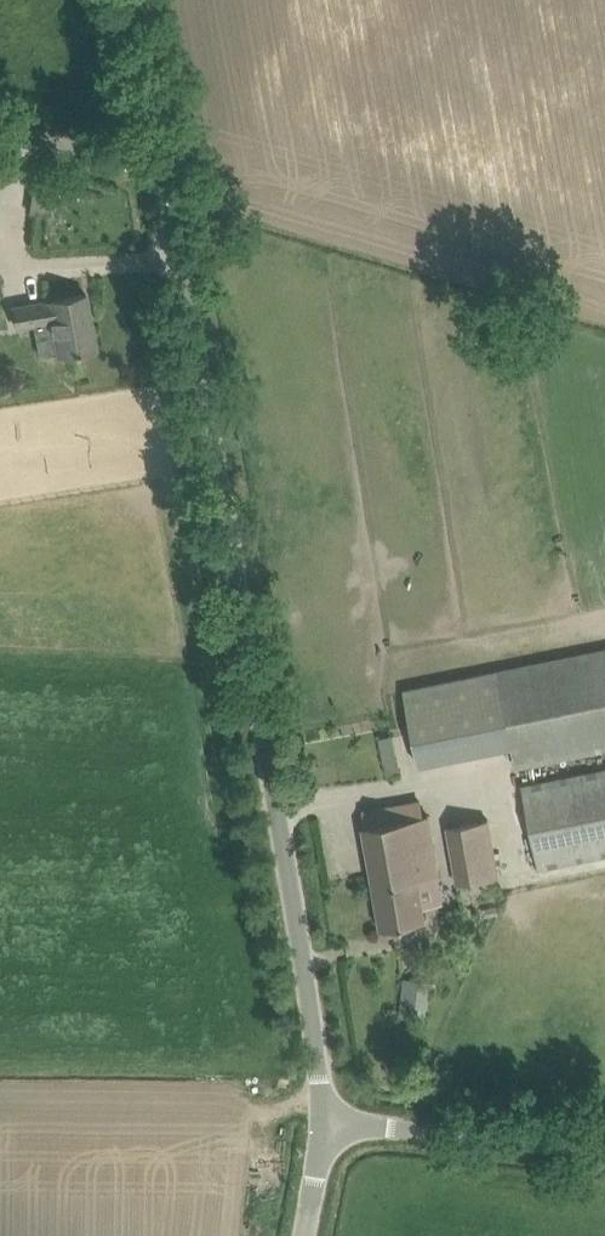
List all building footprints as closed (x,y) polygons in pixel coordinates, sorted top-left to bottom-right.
[(51,316),(58,354),(96,347),(86,293),(11,306),(14,323),(51,316)] [(499,670),(514,744),(519,768),(604,750),(604,649),(499,670)] [(390,731),(401,767),(410,765),(400,728),(390,731)] [(380,770),(395,770),(393,733),(378,734),(380,770)] [(539,867),(604,854),(604,769),(522,785),(539,867)] [(426,920),(418,878),(439,874),(426,799),(363,811),(366,825),(363,826),(381,928),(426,920)] [(499,875),(490,818),(448,826),(458,883),(499,875)] [(456,961),(467,959),(465,949),(454,951),(456,961)] [(404,977),(400,1017),(424,1019),(428,980),(404,977)]
